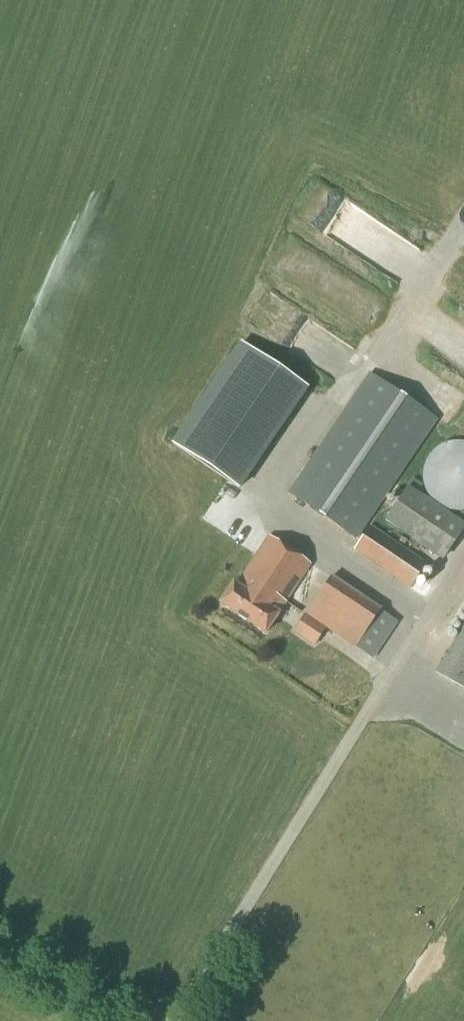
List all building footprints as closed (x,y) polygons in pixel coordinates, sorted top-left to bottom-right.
[(330,226),(349,243),(372,218),(353,201),(330,226)] [(308,390),(239,344),(170,446),(238,492),(308,390)] [(355,540),(437,419),(370,375),(289,495),(355,540)] [(461,512),(463,512),(463,443),(461,442),(458,442),(455,442),(452,443),(449,443),(446,444),(443,446),(440,447),(438,449),(435,450),(433,453),(431,455),(429,457),(427,460),(426,462),(425,465),(424,468),(423,471),(423,474),(423,477),(423,480),(423,483),(424,486),(425,489),(426,492),(427,495),(429,497),(431,500),(433,502),(435,504),(438,506),(440,508),(443,509),(446,510),(449,511),(452,512),(455,512),(458,512),(461,512)] [(463,530),(463,524),(408,487),(384,523),(443,562),(463,530)] [(410,589),(426,566),(370,527),(354,551),(410,589)] [(277,614),(310,565),(269,537),(236,587),(233,585),(220,605),(265,635),(278,615),(277,614)] [(373,660),(397,623),(330,578),(306,615),(373,660)] [(438,675),(463,691),(463,634),(438,675)]
